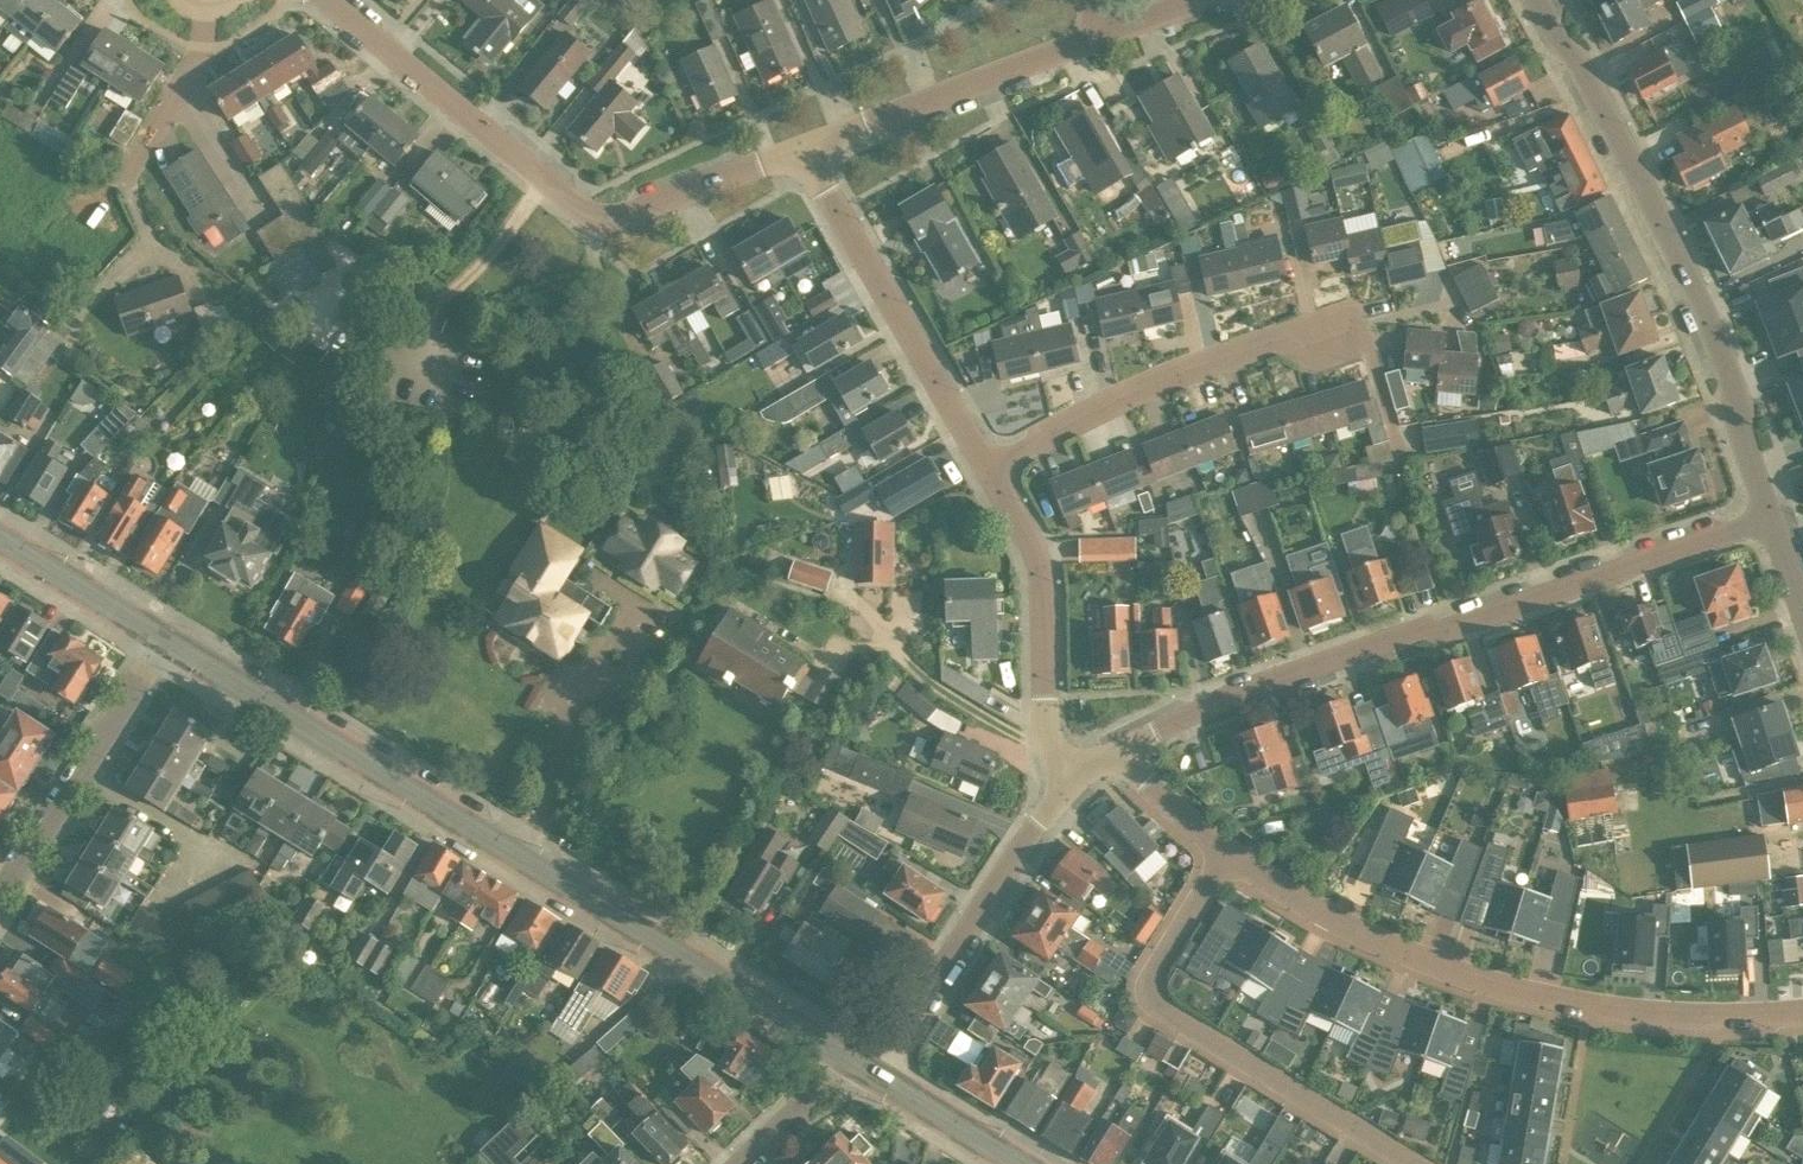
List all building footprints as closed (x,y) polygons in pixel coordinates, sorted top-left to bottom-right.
[(12,17),(26,0),(0,0),(0,7),(12,17)] [(61,0),(26,0),(12,17),(5,28),(26,45),(34,34),(62,1),(61,0)] [(507,0),(465,0),(464,1),(486,19),(466,44),(491,64),(511,40),(513,42),(531,20),(507,0)] [(709,0),(704,0),(695,4),(713,42),(726,36),(709,0)] [(832,52),(866,36),(850,0),(808,0),(832,52)] [(896,22),(911,14),(905,2),(908,0),(885,0),(896,22)] [(1392,37),(1433,15),(1425,0),(1405,0),(1379,14),(1392,37)] [(1601,17),(1633,0),(1588,0),(1593,9),(1596,8),(1601,17)] [(1601,17),(1606,27),(1603,28),(1612,45),(1648,26),(1640,13),(1664,0),(1633,0),(1601,17)] [(1676,3),(1684,20),(1724,0),(1683,0),(1676,3)] [(62,1),(34,34),(58,53),(85,19),(62,1)] [(737,16),(767,82),(800,67),(770,1),(737,16)] [(1481,1),(1453,16),(1458,25),(1444,33),(1454,51),(1468,44),(1478,63),(1506,48),(1481,1)] [(1728,21),(1720,5),(1711,10),(1710,9),(1685,21),(1696,44),(1722,31),(1719,26),(1728,21)] [(1383,77),(1365,44),(1344,6),(1304,28),(1325,65),(1341,56),(1359,90),(1383,77)] [(93,57),(86,68),(91,70),(91,71),(113,85),(135,49),(109,32),(93,57)] [(519,87),(545,109),(591,55),(564,33),(519,87)] [(297,35),(268,54),(287,84),(306,71),(310,78),(308,79),(318,96),(342,80),(332,64),(319,72),(315,65),(316,65),(297,35)] [(1641,93),(1643,97),(1690,73),(1681,57),(1690,53),(1683,39),(1647,57),(1649,61),(1630,70),(1635,81),(1634,85),(1638,92),(1641,93)] [(622,42),(603,64),(617,77),(636,54),(622,42)] [(1230,62),(1254,101),(1248,104),(1261,126),(1295,106),(1258,45),(1230,62)] [(714,47),(683,61),(706,110),(736,96),(714,47)] [(165,69),(135,49),(113,85),(143,104),(165,69)] [(268,54),(240,72),(258,102),(287,84),(268,54)] [(1470,84),(1467,78),(1447,88),(1458,109),(1478,99),(1485,110),(1494,105),(1494,106),(1529,88),(1514,61),(1470,84)] [(230,120),(258,102),(240,72),(211,91),(230,120)] [(67,73),(51,99),(66,109),(83,83),(67,73)] [(1413,105),(1397,76),(1374,89),(1390,118),(1413,105)] [(1156,124),(1151,128),(1158,140),(1163,136),(1176,157),(1212,135),(1178,77),(1141,99),(1156,124)] [(636,102),(612,82),(571,131),(595,151),(614,129),(631,143),(644,127),(627,113),(636,102)] [(359,162),(396,118),(372,99),(348,128),(361,138),(350,152),(360,160),(359,162)] [(9,104),(1,116),(29,134),(43,109),(32,102),(25,114),(9,104)] [(279,106),(266,114),(276,129),(289,121),(279,106)] [(1675,162),(1688,188),(1725,170),(1716,151),(1750,134),(1737,109),(1691,131),(1700,149),(1675,162)] [(126,110),(110,138),(126,147),(142,121),(126,110)] [(1059,130),(1097,194),(1129,174),(1092,111),(1059,130)] [(1299,120),(1319,155),(1320,154),(1328,166),(1340,158),(1314,111),(1299,120)] [(1537,168),(1547,188),(1593,165),(1568,115),(1538,129),(1538,130),(1512,142),(1527,173),(1537,168)] [(396,118),(359,162),(368,170),(381,154),(395,166),(419,137),(396,118)] [(67,154),(73,144),(41,124),(35,134),(67,154)] [(299,167),(311,177),(345,135),(333,125),(299,167)] [(247,133),(230,144),(245,168),(262,158),(247,133)] [(293,153),(302,161),(318,142),(309,134),(293,153)] [(1407,142),(1405,137),(1395,142),(1394,140),(1387,143),(1411,194),(1446,178),(1426,134),(1407,142)] [(980,162),(989,177),(984,180),(1001,210),(1006,207),(1023,236),(1055,218),(1012,144),(980,162)] [(165,172),(193,215),(188,218),(199,235),(217,224),(229,243),(248,231),(197,152),(165,172)] [(411,188),(455,225),(460,219),(462,220),(485,192),(439,154),(411,188)] [(1340,188),(1374,179),(1369,159),(1334,168),(1340,188)] [(259,178),(278,207),(300,193),(281,164),(259,178)] [(1756,179),(1764,196),(1795,181),(1787,164),(1756,179)] [(1593,165),(1547,188),(1560,214),(1576,206),(1606,191),(1593,165)] [(1169,216),(1147,176),(1134,183),(1139,192),(1134,196),(1157,223),(1169,216)] [(334,235),(346,245),(391,190),(379,180),(334,235)] [(1288,189),(1292,220),(1303,219),(1299,188),(1288,189)] [(366,223),(380,235),(409,201),(395,189),(366,223)] [(900,208),(944,283),(977,264),(934,189),(900,208)] [(275,260),(292,251),(320,237),(325,233),(300,193),(278,207),(284,215),(257,232),(275,260)] [(1198,223),(1183,196),(1167,205),(1182,232),(1198,223)] [(1484,202),(1488,221),(1506,218),(1502,198),(1484,202)] [(1584,236),(1588,242),(1623,225),(1610,198),(1574,215),(1575,217),(1565,222),(1544,226),(1548,245),(1574,241),(1584,236)] [(1712,237),(1718,249),(1797,210),(1780,218),(1772,204),(1746,217),(1741,205),(1705,223),(1706,225),(1705,229),(1709,238),(1712,237)] [(1718,249),(1724,260),(1722,265),(1725,271),(1730,274),(1731,276),(1767,258),(1761,247),(1785,235),(1798,260),(1802,257),(1802,223),(1797,210),(1718,249)] [(1243,214),(1231,217),(1248,288),(1286,279),(1277,241),(1251,248),(1243,214)] [(1248,288),(1231,217),(1239,251),(1201,260),(1210,297),(1248,288)] [(1316,265),(1348,257),(1349,257),(1345,238),(1341,219),(1307,227),(1316,265)] [(788,222),(761,237),(785,279),(786,279),(780,268),(806,253),(788,222)] [(1588,242),(1601,269),(1636,252),(1623,225),(1588,242)] [(1353,276),(1386,268),(1387,268),(1382,249),(1383,249),(1379,230),(1345,238),(1349,257),(1348,257),(1353,276)] [(1077,266),(1079,269),(1081,268),(1086,276),(1098,268),(1094,260),(1095,260),(1079,232),(1063,241),(1068,250),(1056,257),(1066,273),(1077,266)] [(320,237),(292,251),(313,288),(321,284),(317,278),(337,267),(320,237)] [(785,279),(761,237),(751,243),(749,239),(744,238),(734,244),(733,248),(735,252),(753,284),(767,276),(773,286),(785,279)] [(1454,263),(1474,257),(1468,238),(1448,244),(1454,263)] [(1387,268),(1386,268),(1391,287),(1426,279),(1417,241),(1383,249),(1382,249),(1387,268)] [(1159,250),(1132,259),(1137,274),(1164,266),(1159,250)] [(292,251),(275,260),(267,266),(282,296),(300,286),(304,293),(313,288),(292,251)] [(1636,252),(1601,269),(1604,275),(1594,280),(1603,299),(1614,294),(1614,296),(1649,278),(1636,252)] [(1553,263),(1556,278),(1579,274),(1576,257),(1553,263)] [(1454,278),(1461,293),(1493,288),(1481,264),(1454,278)] [(1183,321),(1177,296),(1191,293),(1185,265),(1171,268),(1174,285),(1137,293),(1145,330),(1183,321)] [(709,267),(684,282),(701,312),(714,304),(723,319),(739,309),(725,283),(720,286),(709,267)] [(1763,333),(1802,317),(1802,269),(1781,277),(1787,292),(1757,304),(1761,314),(1756,316),(1763,333)] [(1579,274),(1556,278),(1559,290),(1582,285),(1579,274)] [(153,325),(191,312),(179,277),(114,299),(127,337),(154,328),(153,325)] [(659,296),(692,354),(700,367),(710,361),(687,320),(701,312),(684,282),(659,296)] [(1493,288),(1461,293),(1471,312),(1498,299),(1493,288)] [(837,306),(828,290),(805,304),(814,320),(837,306)] [(1145,330),(1137,293),(1098,302),(1107,339),(1145,330)] [(1577,328),(1582,343),(1648,319),(1639,293),(1601,307),(1605,319),(1577,328)] [(646,333),(650,340),(655,349),(670,341),(679,356),(683,354),(685,358),(692,354),(659,296),(633,310),(635,313),(627,318),(638,338),(646,333)] [(753,309),(757,316),(773,343),(790,333),(783,321),(788,318),(774,296),(753,309)] [(1075,298),(1061,301),(1065,319),(1079,316),(1075,298)] [(15,377),(52,328),(58,322),(56,321),(60,315),(40,300),(31,312),(22,306),(15,315),(0,304),(0,323),(14,333),(0,351),(0,368),(14,378),(15,377)] [(195,309),(204,338),(221,333),(211,303),(195,309)] [(271,307),(253,325),(263,335),(281,317),(271,307)] [(735,319),(748,340),(724,353),(730,364),(754,350),(768,341),(749,311),(735,319)] [(1041,372),(1033,336),(1032,336),(1027,314),(1013,318),(1016,330),(1017,330),(1019,339),(994,345),(1003,382),(1041,372)] [(1763,333),(1769,349),(1774,347),(1778,358),(1802,348),(1802,317),(1763,333)] [(764,370),(795,352),(807,373),(815,368),(815,369),(859,343),(844,318),(806,340),(799,329),(755,354),(764,370)] [(1648,319),(1582,343),(1586,354),(1613,344),(1618,357),(1657,343),(1648,319)] [(27,386),(24,391),(43,402),(40,400),(43,396),(41,395),(52,378),(41,370),(70,331),(58,322),(52,328),(15,377),(27,386)] [(1070,327),(1033,336),(1041,372),(1079,363),(1070,327)] [(280,354),(295,364),(311,342),(296,331),(280,354)] [(1405,370),(1440,373),(1441,353),(1442,353),(1444,334),(1409,331),(1405,370)] [(1440,373),(1438,392),(1474,395),(1477,356),(1442,353),(1441,353),(1440,373)] [(1511,354),(1495,356),(1504,380),(1515,378),(1511,354)] [(1606,402),(1607,403),(1671,381),(1662,358),(1625,372),(1628,379),(1601,389),(1601,390),(1594,393),(1598,405),(1606,402)] [(665,361),(623,386),(642,419),(684,394),(665,361)] [(838,367),(817,379),(826,393),(832,404),(843,398),(853,414),(888,393),(870,363),(845,378),(838,367)] [(976,383),(986,381),(982,367),(970,370),(976,383)] [(1410,408),(1399,371),(1385,375),(1396,412),(1410,408)] [(1529,392),(1526,378),(1510,381),(1512,394),(1529,392)] [(790,414),(826,393),(817,379),(760,413),(765,420),(771,422),(776,423),(781,424),(785,424),(793,420),(790,414)] [(1795,415),(1802,411),(1802,380),(1789,386),(1792,395),(1788,397),(1795,415)] [(101,392),(82,381),(71,399),(82,406),(95,404),(101,392)] [(1671,381),(1607,403),(1611,415),(1638,406),(1641,415),(1679,402),(1671,381)] [(1363,382),(1323,394),(1334,430),(1350,426),(1351,431),(1368,426),(1374,445),(1388,440),(1376,399),(1369,401),(1363,382)] [(43,402),(24,391),(22,389),(6,415),(27,428),(43,402)] [(1323,394),(1282,406),(1293,442),(1334,430),(1323,394)] [(81,446),(95,458),(137,414),(121,403),(81,446)] [(1293,442),(1282,406),(1241,418),(1252,454),(1293,442)] [(1795,415),(1802,432),(1802,411),(1795,415)] [(860,450),(865,451),(868,450),(875,463),(880,460),(881,462),(916,441),(899,412),(876,426),(869,415),(819,444),(828,458),(856,442),(860,450)] [(1224,416),(1184,431),(1198,466),(1237,451),(1224,416)] [(1476,421),(1448,426),(1452,448),(1480,444),(1476,421)] [(1584,458),(1616,447),(1636,441),(1636,440),(1630,423),(1576,433),(1584,458)] [(1671,505),(1676,508),(1683,505),(1685,500),(1702,494),(1696,476),(1704,474),(1696,453),(1694,454),(1683,423),(1640,438),(1646,454),(1656,451),(1661,465),(1650,469),(1651,471),(1649,476),(1651,482),(1656,485),(1664,507),(1671,505)] [(1151,465),(1138,471),(1144,487),(1198,466),(1184,431),(1144,447),(1151,465)] [(1560,436),(1566,456),(1568,461),(1583,456),(1574,431),(1560,436)] [(7,483),(27,451),(0,434),(0,479),(7,483)] [(62,447),(50,440),(19,491),(44,506),(66,471),(53,462),(62,447)] [(1476,456),(1487,488),(1523,476),(1512,444),(1476,456)] [(1130,452),(1091,467),(1105,503),(1144,487),(1138,471),(1130,452)] [(806,453),(785,463),(802,473),(810,467),(811,463),(806,453)] [(1577,486),(1568,461),(1566,456),(1550,462),(1560,491),(1543,497),(1559,544),(1560,543),(1565,546),(1573,543),(1576,538),(1593,532),(1590,523),(1592,522),(1583,496),(1580,497),(1577,486)] [(97,481),(107,465),(96,458),(78,477),(67,493),(73,497),(60,517),(72,524),(72,529),(81,534),(83,531),(88,534),(111,497),(89,484),(93,479),(97,481)] [(1278,476),(1279,462),(1256,461),(1256,475),(1278,476)] [(942,488),(927,462),(878,489),(893,516),(942,488)] [(1383,477),(1380,464),(1331,472),(1334,486),(1383,477)] [(1105,503),(1091,467),(1052,482),(1066,518),(1071,531),(1082,527),(1077,514),(1105,503)] [(240,469),(233,481),(227,478),(213,501),(226,509),(224,511),(231,516),(205,559),(207,566),(214,571),(221,569),(234,577),(236,584),(243,589),(257,585),(262,577),(260,571),(279,540),(257,527),(270,506),(259,500),(265,491),(262,481),(240,469)] [(1454,538),(1465,534),(1476,568),(1488,564),(1489,568),(1497,565),(1502,567),(1511,564),(1513,559),(1518,558),(1517,556),(1519,555),(1519,553),(1524,551),(1506,500),(1484,507),(1481,500),(1483,494),(1475,470),(1447,480),(1453,498),(1442,502),(1454,538)] [(99,541),(102,543),(100,547),(111,554),(113,550),(116,552),(119,548),(126,553),(134,539),(133,538),(150,512),(153,514),(168,490),(151,480),(149,484),(135,475),(112,513),(116,515),(112,522),(111,521),(99,541)] [(865,481),(836,499),(845,515),(875,498),(865,481)] [(1231,491),(1240,517),(1278,505),(1270,483),(1261,484),(1260,481),(1231,491)] [(145,570),(155,576),(183,532),(188,535),(209,502),(179,483),(130,560),(134,563),(136,568),(141,571),(145,570)] [(1154,511),(1148,493),(1138,496),(1144,514),(1154,511)] [(1170,547),(1167,518),(1138,521),(1139,535),(1154,534),(1155,549),(1170,547)] [(655,584),(658,579),(677,591),(693,564),(674,553),(678,545),(647,526),(642,534),(623,522),(607,548),(626,560),(623,565),(655,584)] [(1354,572),(1348,575),(1360,611),(1368,609),(1373,611),(1380,608),(1382,604),(1399,598),(1386,561),(1379,564),(1366,526),(1340,535),(1354,572)] [(858,527),(858,583),(893,583),(893,527),(858,527)] [(560,592),(569,577),(578,562),(536,536),(506,585),(521,594),(496,635),(557,672),(582,631),(598,640),(609,622),(560,592)] [(1105,539),(1106,557),(1129,556),(1129,538),(1118,539),(1105,539)] [(1343,617),(1336,595),(1344,592),(1327,543),(1285,557),(1287,562),(1293,581),(1294,581),(1298,591),(1293,593),(1305,630),(1313,628),(1318,630),(1325,628),(1327,623),(1343,617)] [(1410,592),(1437,587),(1430,549),(1403,554),(1410,592)] [(788,580),(827,592),(832,573),(794,561),(788,580)] [(1712,573),(1702,576),(1703,580),(1698,582),(1704,600),(1698,602),(1703,615),(1708,613),(1713,629),(1728,624),(1722,608),(1728,606),(1734,622),(1751,616),(1746,600),(1747,599),(1737,569),(1713,577),(1712,573)] [(1240,595),(1253,634),(1250,635),(1254,648),(1259,646),(1260,650),(1275,645),(1274,641),(1287,636),(1279,613),(1283,612),(1270,575),(1268,576),(1267,572),(1253,577),(1254,580),(1253,581),(1256,590),(1240,595)] [(335,597),(295,573),(269,615),(271,616),(264,628),(275,635),(275,636),(297,649),(313,622),(318,625),(335,597)] [(1230,630),(1233,629),(1228,613),(1223,614),(1219,602),(1227,600),(1219,576),(1194,584),(1206,620),(1194,624),(1208,664),(1213,662),(1214,666),(1225,662),(1223,658),(1238,653),(1230,630)] [(974,622),(975,660),(996,659),(993,581),(948,583),(949,622),(974,622)] [(351,582),(336,607),(351,617),(366,591),(351,582)] [(1104,611),(1105,636),(1095,637),(1096,675),(1129,674),(1128,655),(1132,655),(1131,635),(1129,635),(1128,609),(1131,609),(1130,592),(1100,593),(1101,611),(1104,611)] [(365,610),(377,617),(386,600),(375,593),(365,610)] [(12,605),(0,598),(0,625),(12,605)] [(1676,635),(1665,639),(1653,605),(1637,610),(1634,601),(1618,606),(1621,616),(1615,618),(1621,636),(1631,633),(1637,650),(1647,646),(1654,668),(1684,658),(1678,640),(1676,635)] [(772,703),(775,703),(779,706),(789,688),(795,692),(810,669),(767,643),(772,636),(732,612),(731,613),(722,608),(712,625),(720,630),(698,666),(730,686),(735,678),(758,693),(761,697),(772,703)] [(1153,609),(1155,633),(1142,634),(1144,673),(1175,671),(1174,653),(1178,652),(1177,632),(1172,632),(1171,608),(1153,609)] [(21,666),(24,661),(26,662),(47,626),(19,610),(0,643),(0,647),(14,655),(11,660),(21,666)] [(1559,630),(1560,632),(1554,634),(1560,651),(1565,650),(1573,672),(1589,666),(1597,690),(1614,684),(1592,618),(1576,624),(1570,622),(1564,624),(1561,629),(1559,630)] [(79,642),(74,639),(70,640),(65,637),(65,639),(53,631),(27,672),(75,702),(90,679),(97,677),(102,668),(100,663),(101,662),(83,650),(83,649),(80,646),(79,642)] [(1678,640),(1684,658),(1707,650),(1700,632),(1678,640)] [(1503,645),(1502,649),(1498,651),(1513,692),(1530,686),(1542,723),(1559,718),(1555,708),(1569,703),(1558,673),(1547,677),(1534,638),(1515,645),(1513,641),(1503,645)] [(1764,649),(1709,668),(1719,699),(1735,694),(1736,696),(1775,683),(1771,672),(1775,671),(1770,657),(1766,658),(1764,649)] [(1658,668),(1664,686),(1689,677),(1682,659),(1658,668)] [(1465,706),(1476,737),(1510,725),(1498,690),(1479,697),(1467,661),(1455,665),(1451,663),(1439,667),(1440,670),(1437,671),(1451,711),(1465,706)] [(941,682),(983,707),(990,693),(941,663),(941,682)] [(824,667),(806,699),(824,709),(842,678),(824,667)] [(883,683),(927,721),(936,711),(892,672),(883,683)] [(1372,701),(1370,702),(1389,759),(1392,758),(1388,747),(1405,741),(1400,729),(1412,725),(1422,751),(1438,746),(1435,736),(1440,735),(1428,701),(1424,702),(1416,679),(1403,683),(1399,681),(1390,684),(1388,689),(1386,689),(1392,707),(1376,712),(1372,701)] [(24,707),(30,697),(18,689),(12,700),(24,707)] [(1389,759),(1370,702),(1354,707),(1361,729),(1356,731),(1346,703),(1315,714),(1327,747),(1314,752),(1322,777),(1364,763),(1374,790),(1393,783),(1385,760),(1389,759)] [(1640,710),(1643,724),(1670,718),(1667,704),(1640,710)] [(1733,749),(1734,751),(1791,731),(1782,705),(1733,721),(1742,746),(1733,749)] [(162,719),(154,733),(198,760),(214,733),(175,710),(167,722),(162,719)] [(36,764),(44,751),(48,750),(54,741),(52,740),(54,736),(19,714),(9,730),(0,724),(0,741),(36,764)] [(1643,724),(1642,724),(1652,752),(1680,744),(1673,720),(1645,728),(1643,724)] [(1652,752),(1642,724),(1627,729),(1627,730),(1603,738),(1610,760),(1614,761),(1626,757),(1626,759),(1651,750),(1651,752),(1652,752)] [(1255,731),(1243,736),(1244,739),(1238,741),(1250,776),(1264,771),(1266,778),(1273,776),(1279,793),(1314,787),(1304,758),(1290,763),(1285,747),(1280,748),(1274,728),(1256,734),(1255,731)] [(1791,731),(1734,751),(1745,784),(1784,777),(1780,763),(1799,757),(1791,731)] [(146,744),(138,758),(208,800),(225,811),(228,806),(211,796),(213,791),(196,780),(189,774),(198,760),(154,733),(159,736),(152,748),(146,744)] [(918,761),(983,789),(998,755),(947,734),(942,747),(927,740),(918,761)] [(0,741),(0,778),(19,790),(21,788),(25,787),(30,780),(29,776),(36,764),(0,741)] [(832,769),(904,800),(914,777),(842,747),(832,769)] [(205,765),(222,776),(228,766),(211,755),(205,765)] [(208,800),(138,758),(138,759),(143,762),(137,773),(131,770),(123,782),(129,786),(128,788),(167,811),(192,827),(198,817),(173,802),(182,786),(207,802),(208,800)] [(245,851),(246,851),(290,781),(286,786),(273,778),(277,772),(264,765),(261,771),(260,770),(236,809),(262,825),(245,851)] [(1609,768),(1564,776),(1571,819),(1567,820),(1574,862),(1620,854),(1613,813),(1616,812),(1609,768)] [(272,866),(272,867),(312,801),(299,794),(302,788),(290,781),(246,851),(256,857),(271,831),(286,840),(272,866)] [(7,810),(11,809),(15,803),(14,799),(15,796),(0,786),(0,820),(7,810)] [(1786,811),(1789,824),(1802,822),(1802,788),(1783,791),(1756,795),(1757,796),(1758,805),(1760,815),(1786,811)] [(1533,808),(1548,813),(1551,801),(1545,791),(1541,794),(1537,793),(1533,808)] [(899,830),(961,856),(976,821),(913,795),(899,830)] [(312,801),(272,867),(281,872),(288,860),(291,862),(299,848),(314,856),(321,843),(337,853),(352,829),(336,820),(338,817),(324,809),(327,804),(315,796),(312,802),(312,801)] [(1548,813),(1543,828),(1558,832),(1562,818),(1551,801),(1548,813)] [(1471,823),(1490,830),(1496,813),(1478,806),(1471,823)] [(838,836),(839,836),(851,820),(830,807),(808,840),(827,852),(838,836)] [(1131,873),(1125,879),(1147,903),(1153,893),(1134,872),(1158,850),(1119,807),(1093,831),(1131,873)] [(94,831),(100,834),(139,858),(149,864),(155,854),(145,848),(155,832),(116,808),(108,820),(103,817),(94,831)] [(860,822),(880,830),(886,817),(866,808),(860,822)] [(1393,898),(1406,904),(1431,849),(1429,848),(1429,849),(1406,839),(1414,820),(1391,809),(1371,854),(1392,864),(1382,887),(1395,893),(1393,898)] [(851,820),(839,836),(876,861),(887,844),(864,828),(864,829),(851,820)] [(769,828),(762,839),(742,869),(747,872),(733,894),(760,911),(783,876),(789,880),(799,864),(779,851),(787,840),(769,828)] [(384,854),(384,853),(384,854),(367,882),(368,882),(390,895),(419,846),(396,833),(384,854)] [(85,859),(84,860),(123,884),(124,882),(147,897),(153,888),(130,873),(139,858),(100,834),(93,846),(88,842),(79,856),(85,859)] [(1671,847),(1677,892),(1703,888),(1770,880),(1764,835),(1671,847)] [(384,854),(384,853),(361,840),(332,889),(355,903),(368,882),(367,882),(384,854)] [(1431,849),(1406,904),(1419,910),(1422,905),(1434,911),(1444,889),(1465,896),(1482,850),(1462,841),(1451,866),(1428,855),(1431,849)] [(443,894),(444,894),(463,861),(435,844),(404,895),(432,911),(443,894)] [(1495,938),(1509,943),(1525,890),(1524,889),(1524,891),(1499,884),(1509,851),(1489,844),(1469,898),(1491,906),(1484,929),(1497,933),(1495,938)] [(1052,882),(1066,892),(1086,907),(1087,905),(1080,900),(1090,886),(1104,896),(1113,882),(1100,872),(1101,870),(1089,861),(1086,865),(1071,854),(1052,882)] [(888,894),(928,922),(946,896),(920,878),(921,876),(906,867),(906,868),(891,858),(883,870),(898,880),(888,894)] [(123,884),(84,860),(78,871),(72,867),(64,881),(69,884),(68,886),(107,910),(123,884)] [(452,919),(461,925),(490,878),(463,861),(444,894),(461,904),(452,919)] [(251,869),(240,875),(254,901),(264,896),(251,869)] [(1609,884),(1587,869),(1587,883),(1609,884)] [(1525,890),(1509,943),(1523,947),(1525,941),(1538,945),(1546,921),(1568,928),(1582,880),(1557,873),(1549,899),(1526,891),(1526,890),(1525,890)] [(240,875),(229,881),(244,907),(254,901),(240,875)] [(1784,879),(1786,890),(1781,891),(1783,908),(1802,906),(1802,876),(1784,879)] [(490,878),(461,925),(472,931),(481,916),(500,928),(520,896),(490,878)] [(229,881),(217,887),(232,914),(244,907),(229,881)] [(217,887),(206,893),(221,921),(232,914),(217,887)] [(1677,892),(1672,896),(1671,906),(1670,923),(1690,922),(1690,905),(1703,904),(1703,888),(1677,892)] [(812,917),(787,956),(827,981),(850,945),(848,944),(855,933),(891,955),(906,932),(838,889),(823,912),(829,916),(824,925),(812,917)] [(1035,909),(1030,916),(1099,962),(1107,950),(1074,927),(1081,917),(1080,916),(1086,907),(1066,892),(1059,903),(1045,893),(1043,898),(1039,896),(1034,904),(1035,909)] [(206,893),(194,899),(209,927),(221,921),(206,893)] [(307,932),(326,944),(332,934),(314,923),(326,904),(311,895),(295,921),(309,929),(307,932)] [(182,905),(184,908),(185,909),(190,935),(197,935),(209,927),(194,899),(182,905)] [(506,936),(540,956),(561,921),(527,901),(506,936)] [(1621,912),(1620,918),(1617,965),(1622,965),(1622,971),(1645,972),(1646,967),(1651,967),(1653,937),(1669,938),(1671,906),(1653,905),(1653,914),(1621,912)] [(125,932),(138,941),(153,916),(151,915),(152,914),(141,907),(125,932)] [(1744,969),(1743,939),(1759,939),(1758,907),(1740,907),(1740,917),(1709,918),(1709,924),(1711,971),(1716,971),(1716,976),(1740,975),(1739,970),(1744,969)] [(70,960),(73,956),(86,964),(94,951),(81,943),(88,932),(84,930),(84,924),(76,918),(71,921),(50,908),(48,912),(45,913),(43,917),(43,920),(32,936),(60,954),(70,960)] [(170,909),(166,916),(167,919),(154,940),(190,935),(185,909),(184,908),(170,909)] [(1128,936),(1143,946),(1162,919),(1147,908),(1128,936)] [(153,916),(138,941),(139,942),(154,940),(167,919),(166,916),(154,910),(152,914),(151,915),(153,916)] [(1099,962),(1030,916),(1024,925),(1020,926),(1016,932),(1017,936),(1014,939),(1050,963),(1058,950),(1091,973),(1099,962)] [(1788,920),(1790,939),(1802,938),(1802,919),(1788,920)] [(1200,948),(1186,971),(1212,987),(1219,976),(1240,989),(1248,977),(1248,978),(1277,931),(1277,930),(1276,931),(1264,924),(1261,929),(1253,924),(1249,922),(1235,944),(1212,929),(1200,948)] [(531,978),(530,978),(523,991),(537,1000),(558,966),(578,978),(598,944),(570,927),(550,958),(544,955),(537,967),(531,978)] [(1277,931),(1248,978),(1271,992),(1256,1015),(1275,1026),(1301,984),(1300,983),(1285,974),(1298,952),(1286,945),(1289,940),(1277,933),(1278,931),(1277,931)] [(350,958),(367,968),(380,942),(364,933),(350,958)] [(1784,963),(1782,941),(1768,942),(1770,965),(1784,963)] [(380,942),(367,968),(383,977),(387,971),(382,968),(393,950),(380,942)] [(600,997),(619,1008),(635,994),(647,974),(607,949),(588,979),(585,977),(558,1021),(581,1035),(594,1014),(586,1009),(598,989),(603,992),(600,997)] [(0,976),(0,990),(32,1013),(51,987),(57,978),(48,972),(22,953),(9,971),(2,973),(0,976)] [(59,956),(51,968),(77,985),(83,976),(85,973),(59,956)] [(988,978),(986,982),(1021,1006),(1032,990),(1046,999),(1052,990),(1002,957),(994,970),(991,967),(985,976),(988,978)] [(1121,957),(1112,969),(1126,978),(1134,966),(1121,957)] [(130,975),(105,959),(94,976),(119,992),(130,975)] [(1099,962),(1091,973),(1113,987),(1120,976),(1111,970),(1099,962)] [(426,965),(419,977),(443,992),(451,980),(426,965)] [(1177,968),(1168,983),(1168,986),(1178,992),(1188,975),(1177,968)] [(1333,1025),(1334,1026),(1358,974),(1357,973),(1356,975),(1344,969),(1341,974),(1328,968),(1318,991),(1301,984),(1275,1026),(1277,1027),(1299,1038),(1311,1013),(1333,1024),(1333,1025)] [(1346,1060),(1368,1070),(1387,1024),(1370,1016),(1380,993),(1368,987),(1370,981),(1358,976),(1358,974),(1334,1026),(1335,1024),(1358,1035),(1346,1060)] [(443,992),(419,977),(411,989),(436,1004),(443,992)] [(513,977),(498,1001),(510,1009),(526,984),(513,977)] [(1021,1006),(986,982),(983,986),(980,984),(974,993),(977,995),(969,1007),(1019,1040),(1026,1029),(1012,1020),(1021,1006)] [(663,983),(628,1013),(655,1030),(678,993),(663,983)] [(1423,1062),(1424,1062),(1442,1010),(1428,1005),(1426,1010),(1413,1006),(1404,1030),(1387,1024),(1368,1070),(1391,1078),(1399,1052),(1423,1060),(1423,1062)] [(1442,1010),(1424,1062),(1425,1061),(1449,1069),(1440,1094),(1463,1102),(1479,1055),(1459,1048),(1467,1024),(1454,1020),(1456,1014),(1442,1010)] [(655,1030),(628,1013),(628,1014),(629,1014),(597,1043),(606,1054),(629,1033),(635,1037),(639,1030),(645,1033),(656,1041),(661,1034),(655,1030)] [(74,1048),(30,1016),(20,1030),(64,1061),(74,1048)] [(977,1017),(968,1031),(989,1045),(999,1031),(977,1017)] [(934,1038),(952,1049),(963,1028),(945,1018),(934,1038)] [(10,1046),(24,1056),(33,1044),(5,1022),(3,1025),(0,1023),(0,1060),(10,1046)] [(707,1054),(723,1064),(720,1069),(751,1088),(757,1086),(765,1073),(773,1070),(778,1062),(776,1055),(728,1025),(717,1042),(705,1034),(697,1047),(707,1054)] [(1145,1052),(1161,1062),(1172,1042),(1156,1032),(1145,1052)] [(1516,1042),(1511,1068),(1558,1076),(1564,1041),(1522,1033),(1520,1042),(1516,1042)] [(1263,1053),(1288,1068),(1296,1055),(1271,1040),(1263,1053)] [(964,1070),(959,1079),(960,1086),(994,1107),(1004,1090),(1012,1095),(1022,1079),(1027,1071),(1033,1062),(1012,1050),(1007,1058),(995,1051),(993,1054),(985,1048),(972,1069),(971,1068),(964,1070)] [(690,1088),(675,1103),(705,1134),(709,1130),(714,1131),(718,1127),(719,1121),(734,1106),(726,1099),(732,1093),(710,1070),(714,1066),(697,1055),(687,1067),(678,1076),(690,1088)] [(1735,1059),(1716,1090),(1752,1112),(1766,1090),(1762,1087),(1767,1079),(1735,1059)] [(1022,1079),(1012,1095),(1002,1112),(1036,1133),(1072,1075),(1051,1062),(1035,1087),(1022,1079)] [(1507,1092),(1554,1101),(1558,1076),(1511,1068),(1511,1069),(1517,1070),(1513,1093),(1507,1092)] [(658,1114),(622,1075),(615,1082),(622,1090),(617,1094),(634,1113),(623,1123),(662,1163),(678,1163),(682,1160),(682,1152),(688,1146),(658,1114)] [(1075,1080),(1041,1135),(1075,1156),(1095,1124),(1080,1115),(1100,1083),(1089,1076),(1084,1085),(1075,1080)] [(1344,1081),(1337,1095),(1351,1102),(1358,1088),(1344,1081)] [(1716,1090),(1703,1112),(1739,1134),(1752,1112),(1716,1090)] [(1473,1092),(1467,1110),(1478,1113),(1483,1095),(1473,1092)] [(1507,1092),(1503,1118),(1550,1127),(1554,1101),(1507,1092)] [(602,1100),(592,1109),(611,1129),(621,1120),(602,1100)] [(1140,1160),(1139,1161),(1144,1163),(1183,1163),(1200,1136),(1211,1142),(1226,1116),(1209,1105),(1193,1131),(1167,1115),(1160,1127),(1155,1137),(1161,1140),(1147,1163),(1140,1160)] [(1128,1114),(1119,1129),(1105,1120),(1080,1159),(1089,1163),(1115,1163),(1131,1137),(1127,1134),(1131,1128),(1136,1130),(1145,1116),(1132,1107),(1128,1114)] [(1398,1114),(1383,1109),(1379,1124),(1393,1129),(1398,1114)] [(1478,1113),(1467,1110),(1463,1126),(1473,1129),(1478,1113)] [(1703,1112),(1690,1134),(1731,1159),(1731,1158),(1726,1155),(1739,1134),(1703,1112)] [(1412,1135),(1411,1137),(1424,1142),(1430,1123),(1407,1115),(1402,1132),(1412,1135)] [(512,1158),(531,1139),(509,1116),(476,1148),(491,1163),(519,1163),(512,1158)] [(1766,1117),(1755,1135),(1766,1141),(1777,1123),(1766,1117)] [(1508,1120),(1504,1144),(1545,1152),(1550,1127),(1503,1118),(1502,1119),(1508,1120)] [(621,1149),(624,1146),(603,1123),(589,1136),(611,1158),(605,1163),(635,1163),(621,1149)] [(1676,1156),(1690,1163),(1727,1163),(1731,1159),(1690,1134),(1676,1156)] [(863,1159),(873,1149),(859,1135),(849,1145),(840,1136),(825,1151),(827,1152),(815,1163),(868,1163),(863,1159)] [(1785,1149),(1802,1159),(1802,1156),(1802,1137),(1793,1136),(1785,1149)] [(28,1163),(39,1163),(9,1137),(4,1143),(28,1163)] [(1283,1150),(1266,1140),(1251,1163),(1274,1163),(1283,1150)] [(1504,1144),(1500,1163),(1543,1163),(1545,1152),(1504,1144)] [(136,1147),(118,1163),(153,1163),(136,1147)] [(1223,1150),(1214,1163),(1247,1163),(1223,1150)] [(593,1154),(582,1163),(603,1163),(593,1154)] [(1676,1156),(1671,1163),(1690,1163),(1676,1156)]
